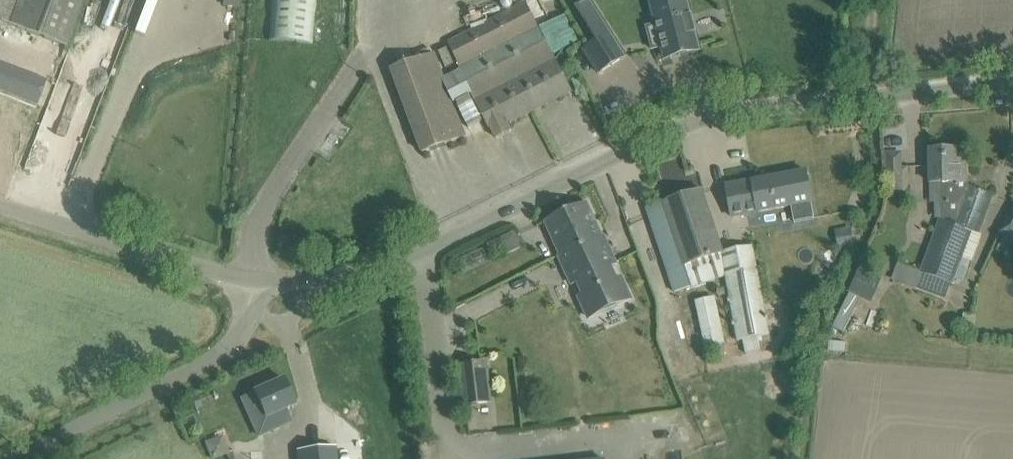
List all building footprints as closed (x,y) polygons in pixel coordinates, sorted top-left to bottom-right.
[(66,48),(85,0),(0,0),(0,23),(66,48)] [(276,41),(315,43),(316,0),(277,0),(276,41)] [(645,1),(652,23),(643,26),(650,50),(657,48),(661,61),(699,51),(687,0),(650,0),(645,1)] [(511,131),(508,125),(571,92),(545,42),(526,1),(448,41),(467,82),(493,132),(494,132),(497,138),(511,131)] [(590,3),(578,11),(599,44),(586,52),(599,72),(625,57),(590,3)] [(391,68),(416,134),(423,153),(466,137),(452,99),(442,72),(434,52),(391,68)] [(939,218),(919,271),(951,283),(954,284),(956,277),(962,279),(966,268),(960,266),(962,259),(967,246),(972,231),(980,234),(981,232),(979,232),(986,213),(993,194),(968,185),(967,184),(966,180),(966,160),(957,160),(957,150),(929,150),(930,170),(930,181),(930,200),(938,200),(939,218)] [(726,186),(730,205),(732,218),(792,207),(795,222),(815,218),(806,171),(726,186)] [(727,277),(738,345),(770,340),(764,301),(754,247),(724,253),(703,190),(647,209),(676,295),(727,277)] [(634,299),(622,275),(618,277),(613,266),(618,263),(605,235),(603,236),(587,202),(544,222),(556,248),(560,255),(557,256),(571,286),(576,283),(582,295),(577,297),(588,321),(634,299)] [(998,233),(1012,241),(1012,204),(998,233)] [(839,247),(855,245),(852,227),(836,230),(839,247)] [(864,263),(850,292),(872,302),(884,274),(885,273),(864,263)] [(695,300),(705,348),(725,344),(715,296),(695,300)] [(964,314),(962,326),(975,327),(976,315),(964,314)] [(462,365),(467,405),(491,402),(486,362),(462,365)] [(245,396),(248,404),(256,422),(295,404),(284,378),(245,396)] [(208,442),(215,458),(230,452),(223,436),(208,442)] [(297,450),(298,458),(337,458),(336,447),(297,450)]
